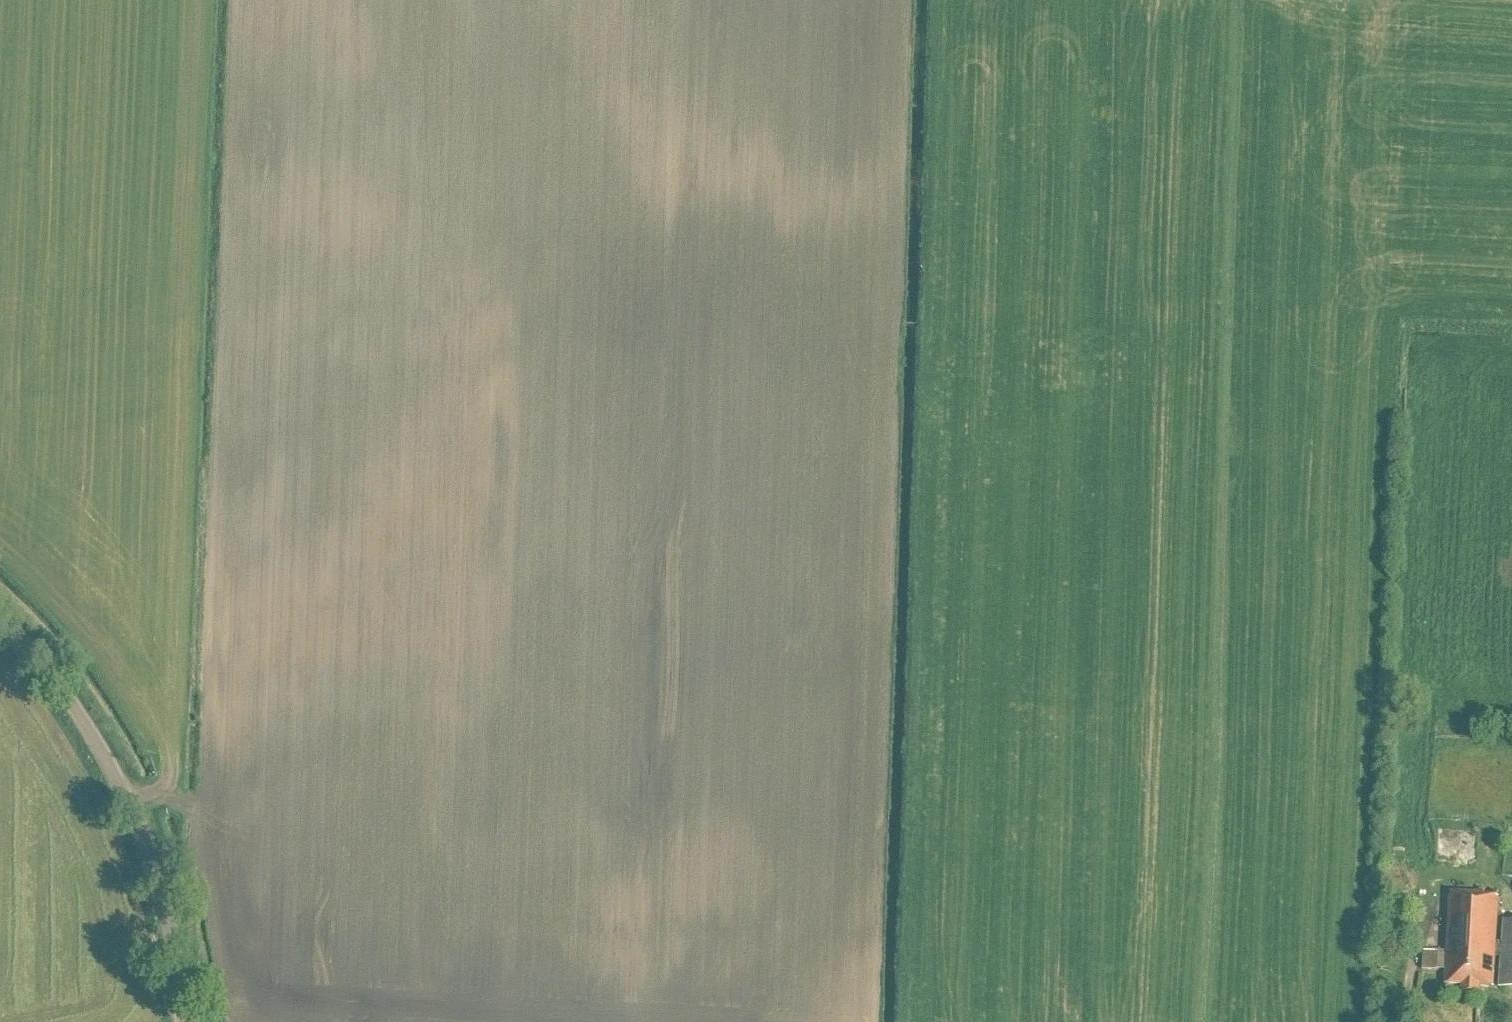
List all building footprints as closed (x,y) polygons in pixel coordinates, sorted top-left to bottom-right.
[(1498,899),(1483,898),(1483,895),(1451,893),(1447,954),(1424,952),(1423,971),(1438,972),(1438,971),(1446,971),(1445,986),(1462,987),(1462,994),(1480,995),(1480,988),(1493,989),(1495,957),(1502,958),(1499,989),(1511,990),(1511,922),(1504,921),(1503,945),(1496,946),(1498,899)]
